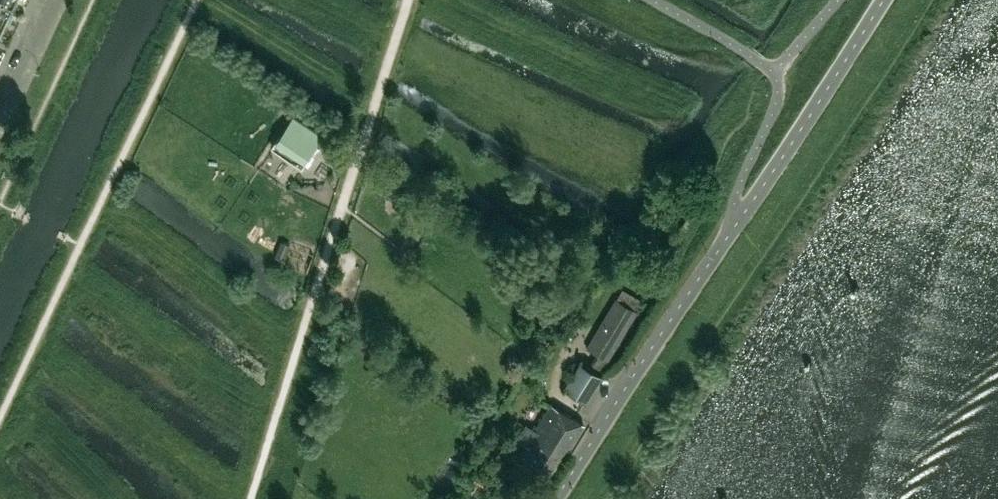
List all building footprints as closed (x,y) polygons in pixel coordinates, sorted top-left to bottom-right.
[(10,9),(14,0),(0,0),(0,4),(10,9)] [(10,9),(0,4),(0,28),(0,29),(10,9)] [(323,135),(292,114),(271,146),(302,167),(323,135)] [(294,243),(292,260),(313,262),(315,246),(294,243)] [(585,402),(601,376),(598,374),(637,311),(613,297),(582,350),(594,357),(588,367),(580,362),(564,389),(585,402)] [(549,479),(583,424),(551,403),(533,431),(525,426),(518,437),(526,443),(516,459),(549,479)]
